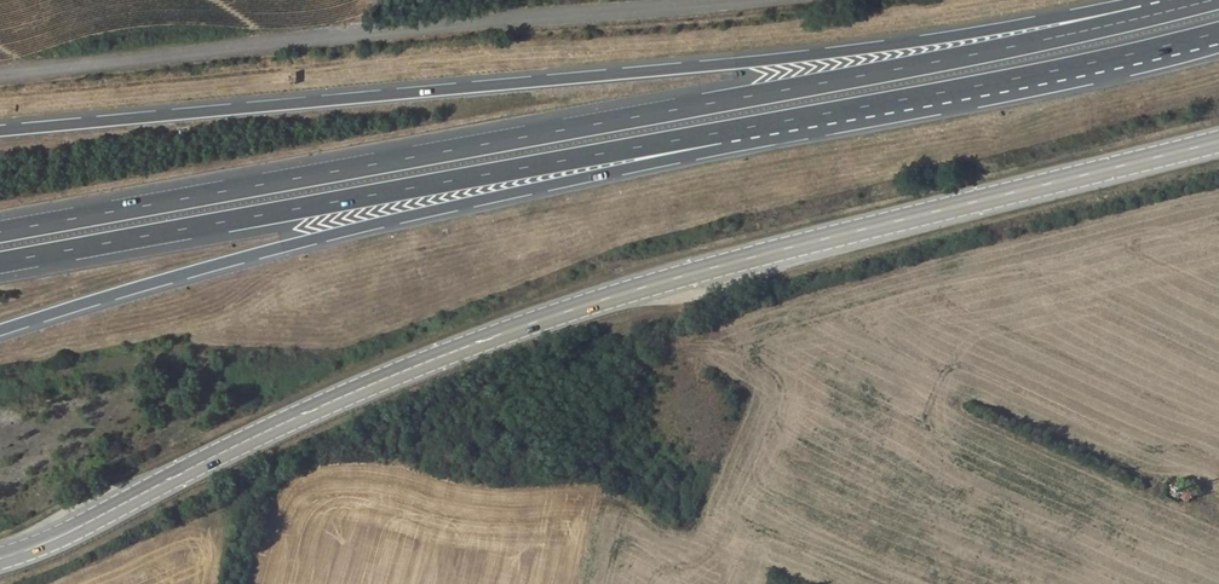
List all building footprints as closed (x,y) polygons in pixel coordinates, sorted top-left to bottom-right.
[(1185,489),(1180,499),(1188,503),(1193,493),(1185,489)]
